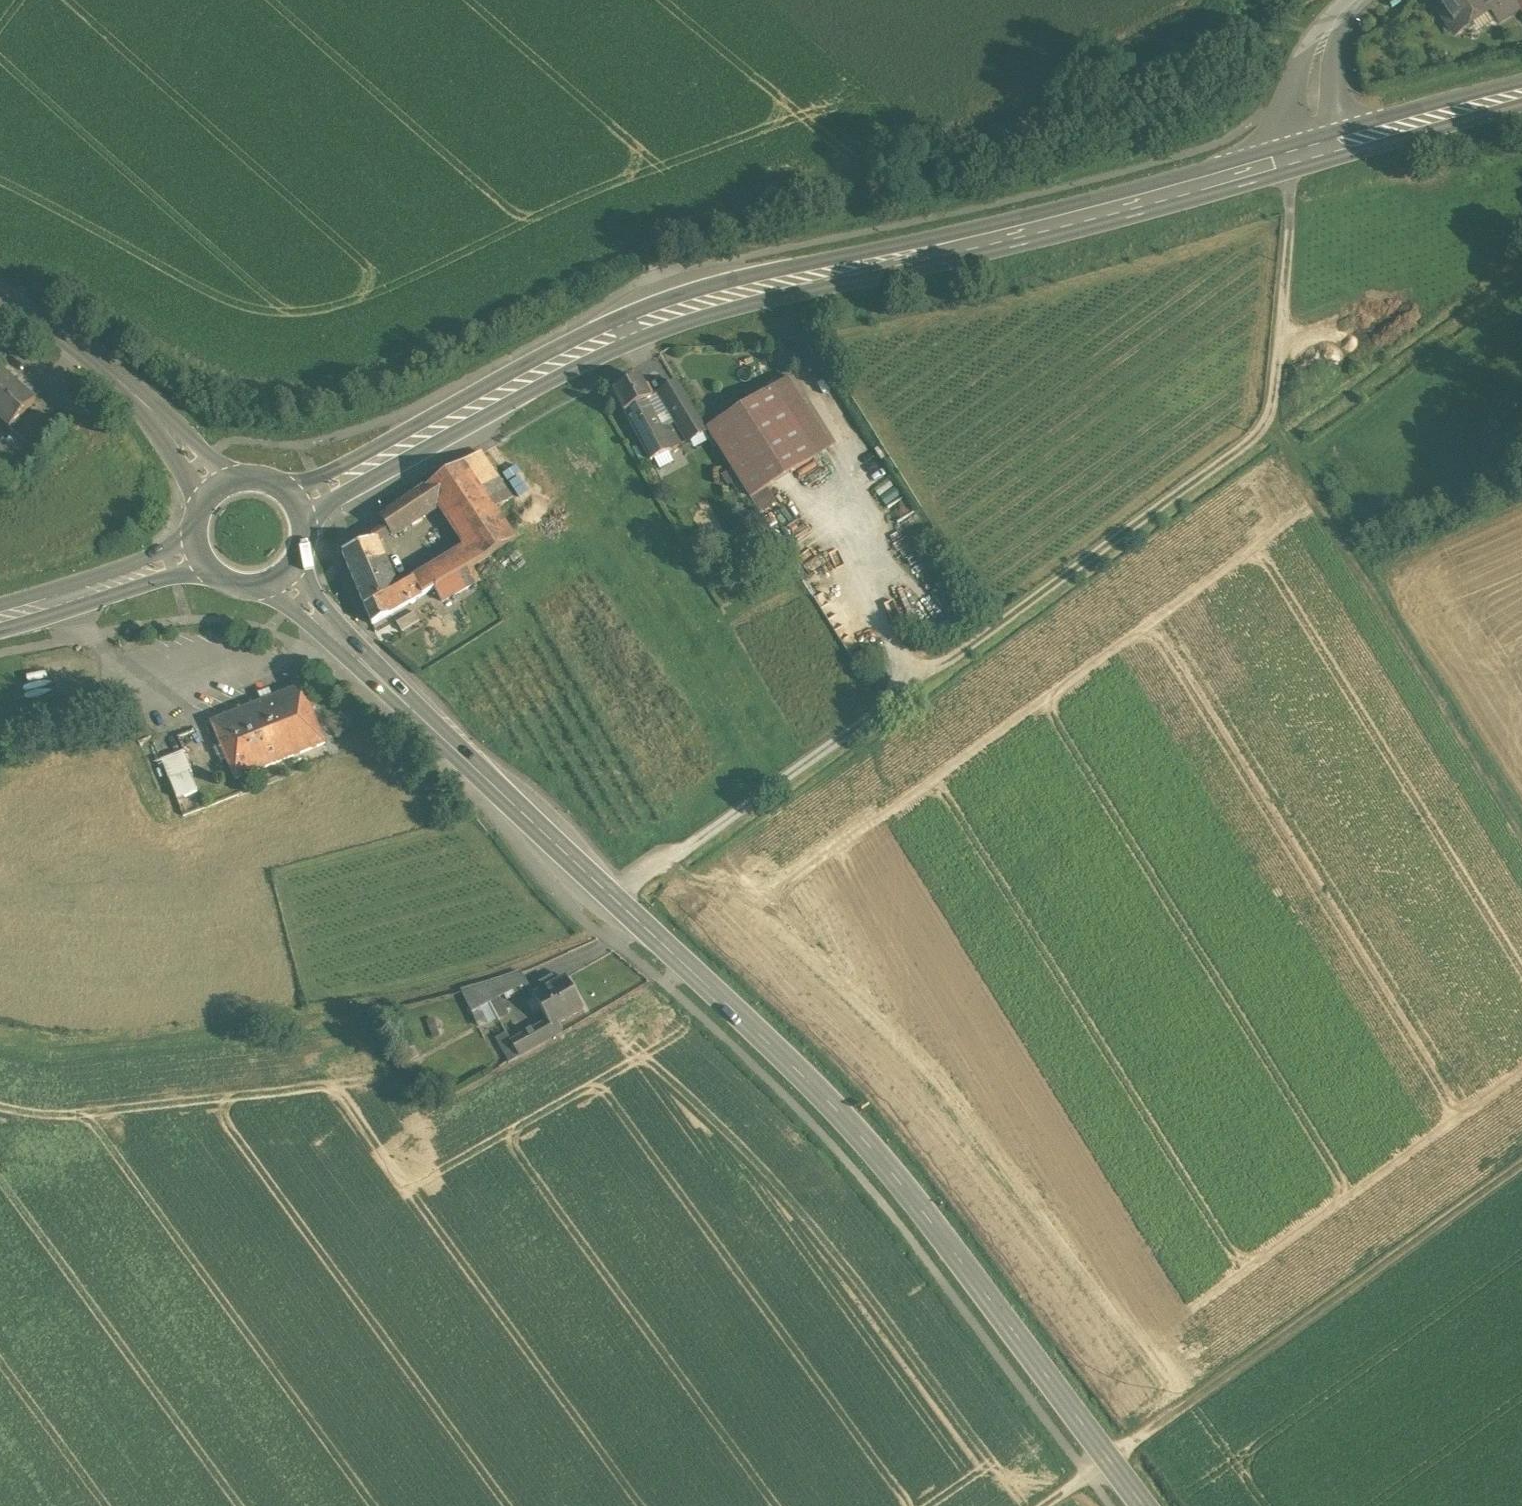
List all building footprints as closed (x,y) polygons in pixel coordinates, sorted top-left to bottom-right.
[(1446,16),(1445,23),(1451,33),(1459,35),(1469,28),(1470,21),(1486,10),(1489,15),(1489,14),(1490,14),(1481,0),(1435,0),(1446,16)] [(1490,14),(1489,14),(1497,26),(1518,12),(1515,7),(1511,0),(1481,0),(1490,14)] [(0,372),(0,422),(10,432),(35,404),(0,372)] [(639,380),(614,393),(625,414),(644,404),(650,401),(639,380)] [(790,380),(774,389),(817,458),(833,448),(790,380)] [(691,442),(707,432),(677,385),(661,395),(691,442)] [(774,389),(707,432),(750,500),(817,458),(774,389)] [(644,404),(625,414),(641,443),(660,433),(644,404)] [(0,443),(0,473),(21,470),(37,453),(15,433),(6,443),(3,440),(0,443)] [(660,433),(641,443),(651,462),(670,451),(660,433)] [(515,542),(463,465),(446,476),(497,553),(515,542)] [(497,553),(446,476),(386,516),(397,532),(432,510),(461,554),(470,569),(471,568),(497,553)] [(395,592),(373,541),(342,554),(364,606),(395,592)] [(461,554),(448,561),(457,576),(470,569),(461,554)] [(448,561),(423,576),(432,591),(435,589),(457,576),(448,561)] [(457,576),(435,589),(443,603),(479,582),(471,568),(470,569),(457,576)] [(432,591),(423,576),(412,582),(421,597),(432,591)] [(395,592),(364,606),(372,626),(421,597),(412,582),(395,592)] [(421,609),(401,620),(406,629),(426,617),(421,609)] [(41,686),(89,683),(88,659),(39,662),(41,686)] [(300,690),(211,726),(220,748),(216,750),(220,760),(224,757),(236,784),(324,747),(300,690)] [(183,755),(163,764),(170,782),(187,776),(191,774),(183,755)] [(187,776),(170,782),(178,800),(194,793),(187,776)] [(501,1009),(531,995),(523,975),(501,985),(466,994),(471,1016),(501,1009)] [(563,978),(531,995),(546,1022),(549,1028),(555,1024),(581,1010),(563,978)] [(546,1022),(507,1043),(510,1048),(514,1055),(515,1057),(560,1032),(555,1024),(549,1028),(546,1022)] [(510,1048),(501,1052),(505,1060),(514,1055),(510,1048)]
